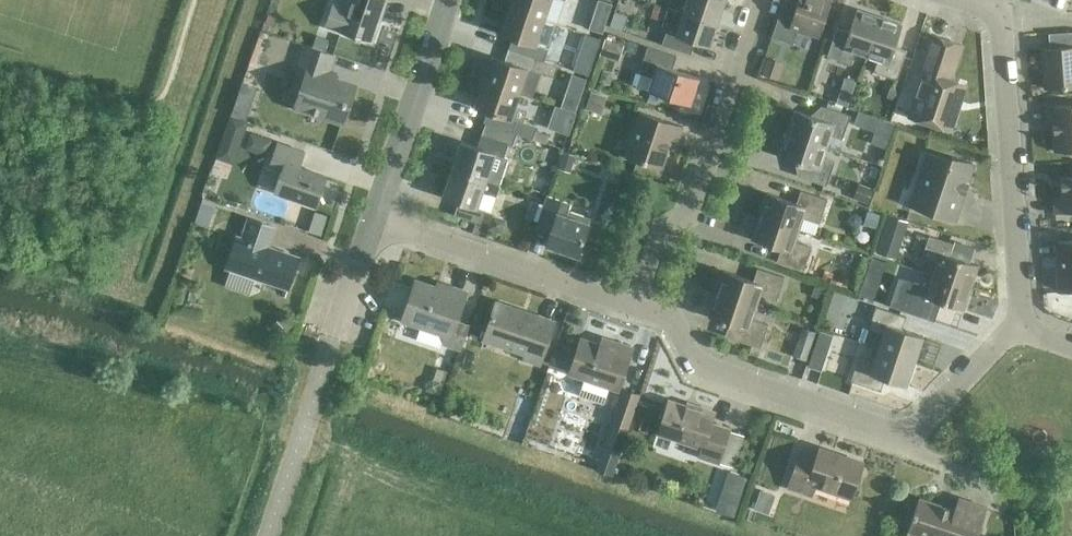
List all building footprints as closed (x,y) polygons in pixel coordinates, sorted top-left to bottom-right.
[(345,9),(332,5),(325,26),(338,30),(371,41),(385,0),(348,0),(345,9)] [(507,7),(544,20),(556,25),(564,0),(510,0),(507,7)] [(683,11),(682,13),(716,25),(724,3),(714,0),(687,0),(683,11)] [(831,1),(828,0),(798,0),(797,3),(787,0),(784,0),(771,37),(793,44),(798,29),(819,37),(831,1)] [(507,7),(498,33),(511,38),(507,49),(536,58),(540,46),(548,49),(556,25),(544,20),(507,7)] [(716,25),(682,13),(668,8),(660,30),(665,32),(661,45),(690,54),(694,42),(709,47),(716,25)] [(866,56),(879,17),(856,10),(849,32),(837,27),(827,56),(850,64),(855,52),(866,56)] [(615,11),(610,28),(622,32),(628,15),(615,11)] [(879,17),(866,56),(877,60),(873,72),(897,80),(907,51),(894,47),(902,25),(879,17)] [(1048,34),(1049,48),(1043,49),(1046,89),(1071,87),(1071,32),(1048,34)] [(599,39),(584,34),(579,48),(594,53),(599,39)] [(316,35),(313,46),(324,50),(328,39),(316,35)] [(924,71),(908,117),(950,131),(957,112),(949,109),(958,81),(951,79),(962,46),(932,35),(920,70),(924,71)] [(606,39),(601,56),(620,62),(625,46),(606,39)] [(344,122),(356,88),(325,77),(332,54),(308,46),(300,71),(306,72),(295,106),(344,122)] [(689,105),(699,78),(672,69),(676,57),(647,47),(638,73),(652,78),(648,91),(689,105)] [(491,57),(482,81),(518,93),(526,69),(552,78),(557,65),(536,58),(507,49),(503,61),(491,57)] [(767,59),(761,73),(778,79),(783,65),(767,59)] [(600,73),(597,84),(608,87),(610,82),(607,75),(600,73)] [(571,75),(565,92),(580,96),(585,79),(571,75)] [(518,93),(482,81),(473,106),(486,111),(482,123),(484,123),(516,134),(531,140),(534,131),(535,127),(509,119),(518,93)] [(888,90),(885,99),(892,102),(896,93),(888,90)] [(839,91),(835,103),(848,107),(851,95),(839,91)] [(588,93),(582,111),(599,116),(605,99),(588,93)] [(1055,152),(1071,151),(1071,105),(1047,107),(1048,122),(1052,122),(1055,152)] [(795,111),(787,133),(826,147),(830,135),(842,139),(850,116),(821,106),(817,118),(795,111)] [(858,111),(853,125),(863,128),(868,115),(858,111)] [(677,141),(682,126),(640,112),(625,157),(661,169),(671,139),(677,141)] [(216,159),(232,165),(247,123),(230,117),(216,159)] [(461,143),(452,170),(484,181),(499,186),(508,159),(503,157),(507,145),(512,146),(516,134),(484,123),(476,148),(461,143)] [(534,131),(531,140),(544,144),(547,136),(534,131)] [(826,147),(787,133),(779,156),(801,164),(797,176),(826,186),(834,162),(822,158),(826,147)] [(316,206),(326,177),(298,168),(304,152),(277,143),(269,167),(281,171),(274,192),(316,206)] [(562,150),(557,167),(570,172),(576,154),(562,150)] [(972,164),(957,159),(951,157),(950,161),(927,153),(909,207),(953,222),(962,194),(965,194),(965,193),(963,192),(965,184),(968,185),(968,183),(966,183),(972,164)] [(499,186),(484,181),(452,170),(443,198),(457,203),(453,216),(480,225),(484,211),(475,207),(480,192),(495,197),(499,186)] [(1054,214),(1071,212),(1071,177),(1059,178),(1061,198),(1053,199),(1054,214)] [(857,187),(851,201),(866,206),(872,192),(857,187)] [(767,193),(759,216),(798,230),(803,217),(819,223),(827,200),(800,191),(796,203),(767,193)] [(576,256),(589,218),(567,210),(570,204),(545,195),(534,229),(548,234),(545,245),(576,256)] [(199,209),(195,223),(207,228),(212,213),(199,209)] [(865,214),(861,229),(873,232),(878,218),(865,214)] [(888,214),(882,231),(902,237),(908,221),(888,214)] [(798,230),(759,216),(751,239),(780,249),(776,262),(803,271),(811,247),(794,242),(798,230)] [(287,290),(298,259),(266,248),(273,228),(248,219),(241,239),(235,237),(224,268),(287,290)] [(490,219),(486,233),(499,237),(504,223),(490,219)] [(931,275),(970,288),(978,265),(949,256),(953,244),(929,236),(921,258),(935,262),(931,275)] [(1071,291),(1071,241),(1056,242),(1060,292),(1071,291)] [(724,271),(716,294),(755,307),(759,295),(776,301),(784,277),(757,268),(753,281),(724,271)] [(899,278),(890,303),(929,316),(934,301),(963,310),(970,288),(931,275),(927,287),(899,278)] [(401,320),(445,335),(442,344),(460,351),(467,327),(456,323),(466,293),(449,288),(447,293),(414,282),(401,320)] [(814,286),(809,299),(822,302),(826,290),(814,286)] [(755,307),(716,294),(708,317),(737,327),(733,339),(760,348),(768,325),(751,319),(755,307)] [(539,364),(552,326),(516,314),(517,310),(495,303),(482,341),(526,355),(524,359),(539,364)] [(827,304),(822,319),(835,323),(840,308),(827,304)] [(878,349),(914,361),(923,336),(902,329),(906,317),(876,307),(867,330),(862,329),(858,342),(878,349)] [(800,330),(790,360),(803,364),(814,335),(800,330)] [(580,339),(568,374),(584,379),(578,396),(602,405),(608,387),(618,391),(632,348),(614,342),(611,349),(580,339)] [(830,345),(816,341),(808,367),(821,371),(830,345)] [(914,361),(878,349),(873,362),(858,357),(850,381),(880,391),(885,379),(906,386),(914,361)] [(426,385),(423,394),(434,397),(438,385),(431,383),(426,385)] [(639,395),(623,389),(612,423),(628,428),(639,395)] [(718,463),(729,430),(711,424),(714,413),(700,408),(699,410),(668,400),(657,433),(701,448),(698,456),(718,463)] [(852,499),(864,463),(818,448),(814,460),(798,454),(787,488),(811,496),(815,486),(852,499)] [(600,456),(596,469),(612,475),(617,462),(600,456)] [(728,473),(716,509),(733,514),(745,478),(728,473)] [(759,494),(753,511),(764,515),(770,498),(759,494)] [(987,507),(958,498),(954,510),(919,498),(907,531),(921,535),(977,535),(987,507)]
